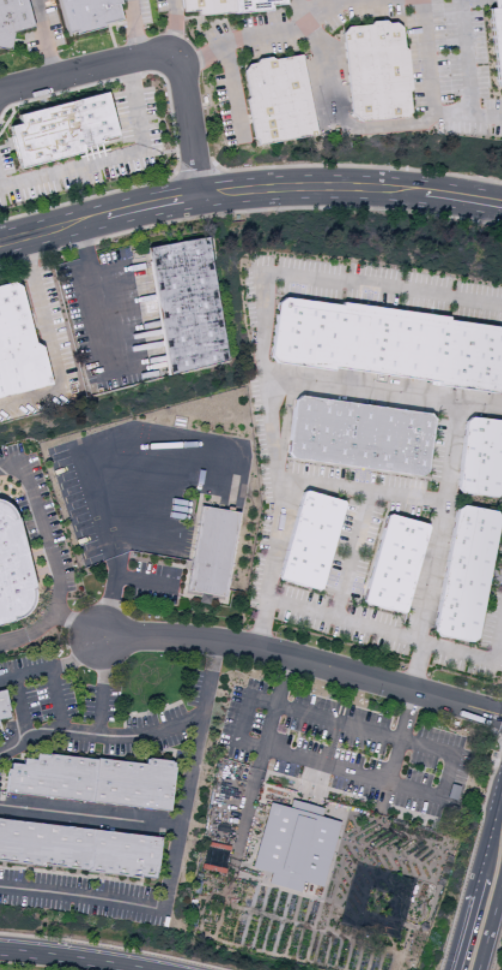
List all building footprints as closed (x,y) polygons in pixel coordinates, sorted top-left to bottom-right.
[(9,51),(0,49),(0,0),(25,0),(32,28),(12,33),(9,51)] [(67,34),(58,0),(119,0),(120,4),(117,5),(121,20),(102,25),(103,28),(75,35),(74,32),(67,34)] [(181,13),(196,12),(197,16),(233,14),(232,0),(180,0),(181,13)] [(233,14),(232,0),(285,0),(285,5),(270,6),(270,11),(233,14)] [(490,9),(486,9),(492,87),(501,86),(501,0),(489,0),(490,9)] [(346,27),(341,33),(347,114),(357,123),(402,119),(407,113),(405,93),(407,91),(404,51),(401,48),(399,28),(393,23),(386,24),(383,21),(371,22),(368,25),(346,27)] [(242,71),(246,64),(253,64),(256,60),(269,58),(272,60),(299,55),(313,136),(255,146),(254,141),(251,139),(244,101),(246,97),(242,71)] [(8,127),(19,169),(82,153),(81,148),(100,144),(99,141),(116,136),(105,93),(16,115),(19,124),(8,127)] [(146,248),(169,376),(229,361),(206,237),(146,248)] [(50,386),(0,398),(0,285),(12,282),(19,286),(33,344),(40,347),(50,386)] [(277,303),(270,356),(274,362),(331,371),(332,367),(431,382),(430,385),(495,395),(501,389),(501,329),(447,321),(447,317),(341,302),(340,306),(283,298),(277,303)] [(299,396),(294,401),(287,453),(290,458),(419,476),(425,472),(433,420),(429,414),(299,396)] [(465,422),(456,489),(461,494),(494,498),(499,494),(501,469),(501,422),(470,418),(465,422)] [(305,491),(301,493),(278,577),(280,580),(316,591),(319,589),(343,505),(341,502),(305,491)] [(12,623),(11,621),(15,620),(19,618),(23,616),(26,612),(29,609),(31,605),(32,601),(33,596),(32,592),(32,590),(34,589),(16,518),(15,518),(14,517),(12,513),(11,510),(9,508),(6,505),(4,503),(1,502),(0,502),(0,626),(12,623)] [(461,506),(455,510),(433,631),(437,637),(469,643),(475,639),(498,519),(494,512),(461,506)] [(200,507),(187,592),(200,594),(199,604),(209,605),(210,597),(224,599),(238,513),(200,507)] [(389,515),(385,517),(362,602),(364,604),(400,614),(403,613),(427,528),(425,525),(389,515)] [(8,718),(7,712),(8,712),(4,691),(0,692),(0,719),(8,718)] [(144,765),(145,760),(147,760),(148,759),(171,761),(171,763),(174,763),(173,768),(174,768),(169,812),(4,793),(6,769),(9,770),(9,764),(22,765),(22,759),(35,761),(35,755),(47,756),(48,755),(96,760),(96,759),(144,765)] [(269,803),(289,809),(292,801),(323,809),(320,817),(339,823),(321,888),(302,883),(299,893),(268,885),(271,873),(251,867),(269,803)] [(43,868),(44,865),(87,870),(86,872),(140,879),(140,876),(154,878),(155,873),(157,873),(161,838),(0,820),(0,863),(43,868)]
